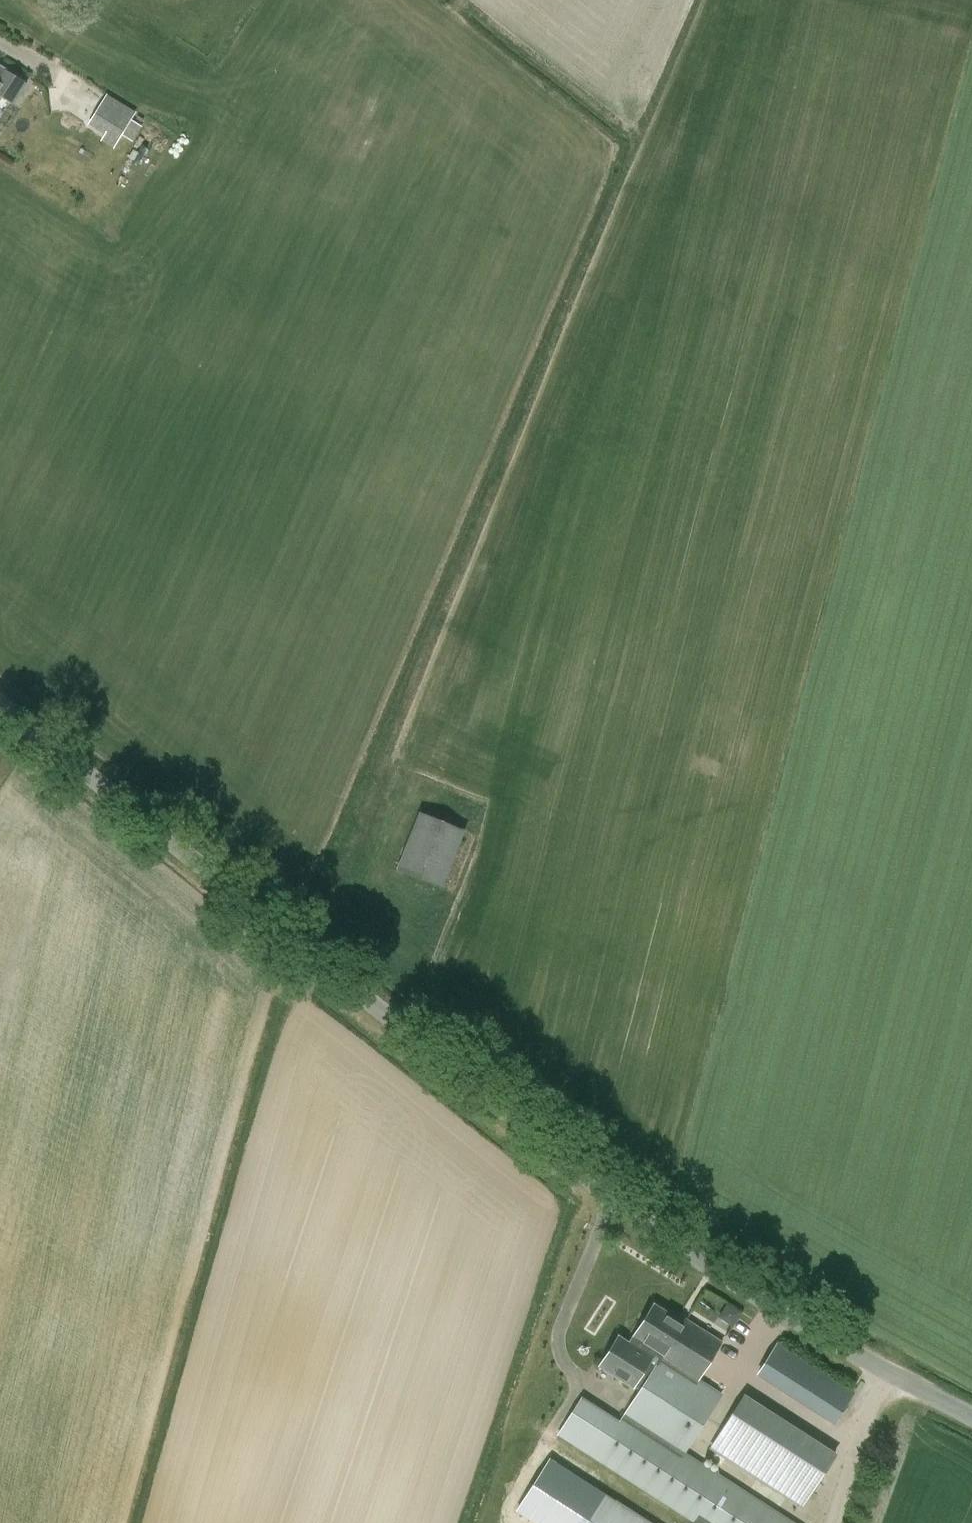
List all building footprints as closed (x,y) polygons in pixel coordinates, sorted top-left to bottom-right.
[(2,109),(7,101),(14,106),(27,83),(4,69),(0,75),(0,107),(2,109)] [(104,133),(117,141),(121,134),(132,141),(141,126),(130,119),(133,114),(107,97),(90,124),(104,133)] [(70,109),(91,119),(95,109),(74,99),(70,109)] [(396,870),(441,888),(465,830),(418,812),(396,870)] [(694,1522),(790,1522),(683,1455),(720,1396),(697,1381),(721,1343),(685,1320),(683,1323),(655,1306),(635,1337),(640,1340),(635,1349),(618,1338),(599,1368),(638,1393),(618,1425),(581,1401),(558,1436),(694,1522)] [(757,1375),(835,1425),(854,1393),(777,1343),(757,1375)] [(836,1455),(744,1395),(709,1448),(802,1508),(836,1455)] [(599,1493),(580,1522),(646,1522),(599,1493)]
